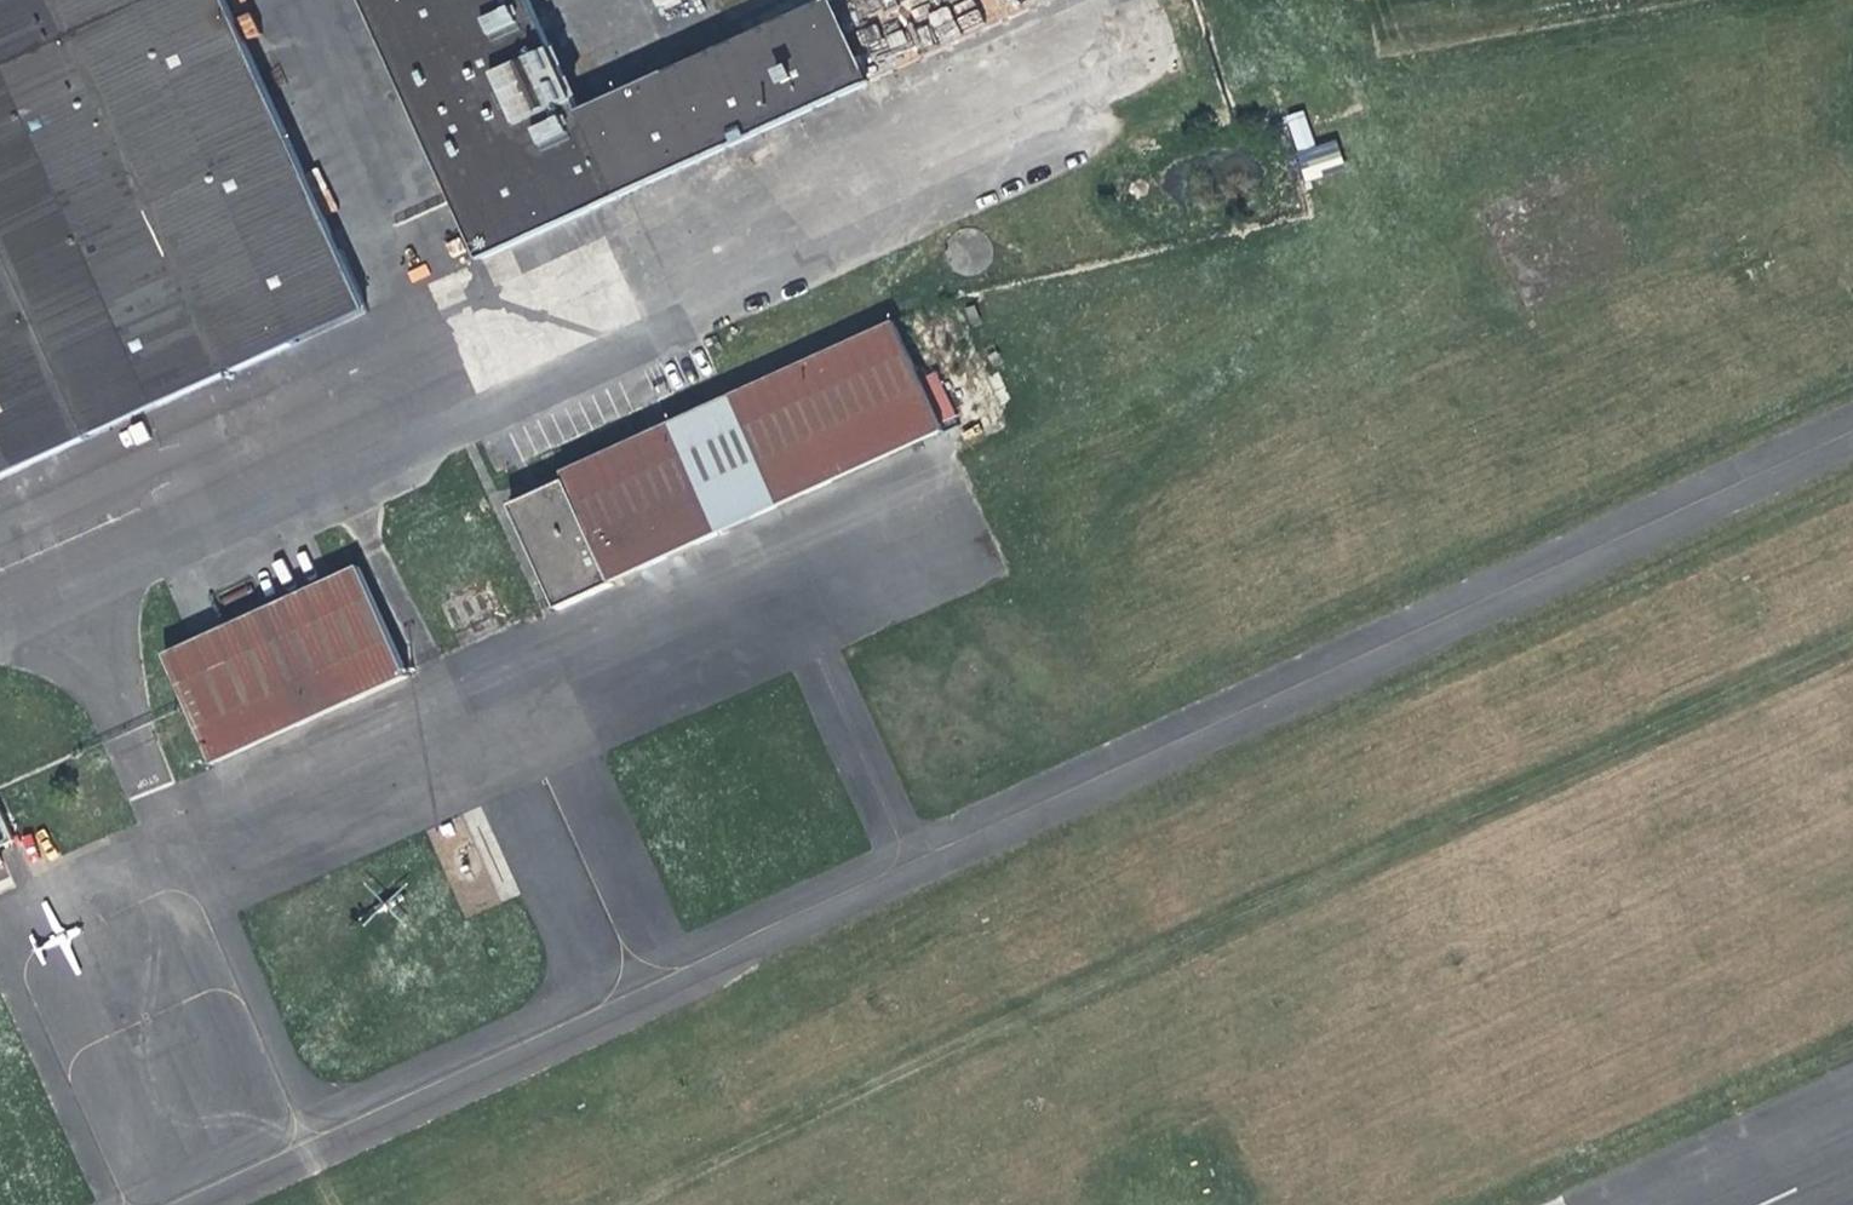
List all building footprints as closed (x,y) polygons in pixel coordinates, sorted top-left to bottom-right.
[(226,0),(0,0),(0,479),(369,315),(226,0)] [(492,248),(892,65),(862,0),(815,0),(587,104),(540,0),(378,0),(492,248)] [(943,426),(893,323),(507,497),(552,609),(943,426)] [(345,570),(153,658),(201,767),(396,681),(345,570)]
